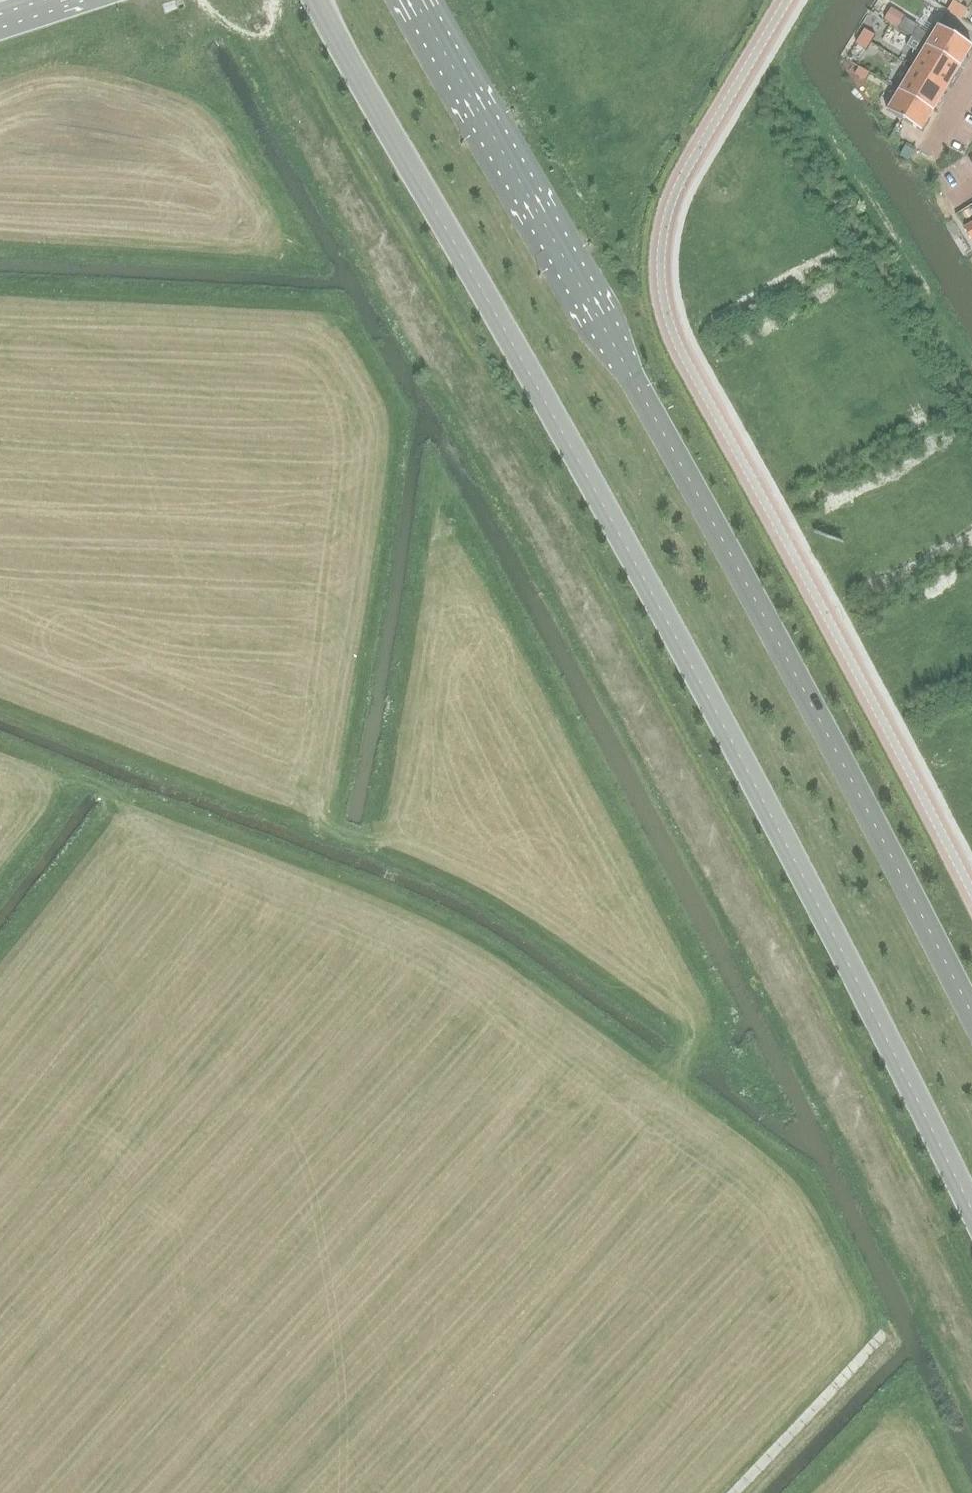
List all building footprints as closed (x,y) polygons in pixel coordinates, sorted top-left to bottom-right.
[(953,0),(947,10),(954,15),(960,4),(953,0)] [(961,19),(967,8),(960,4),(954,15),(961,19)] [(891,7),(884,19),(898,27),(904,17),(905,15),(891,7)] [(922,43),(921,43),(959,66),(971,45),(934,23),(926,35),(916,29),(911,37),(922,43)] [(865,29),(860,37),(871,43),(875,36),(865,29)] [(866,50),(871,43),(860,37),(856,44),(866,50)] [(959,66),(921,43),(909,64),(913,66),(912,68),(946,88),(947,86),(959,66)] [(860,67),(855,75),(865,81),(870,73),(860,67)] [(898,91),(899,90),(933,110),(946,88),(912,68),(911,70),(907,67),(894,88),(898,91)] [(920,131),(933,110),(899,90),(898,91),(887,111),(920,131)] [(906,145),(902,152),(911,157),(914,150),(906,145)] [(967,234),(971,232),(971,222),(963,228),(967,234)]
